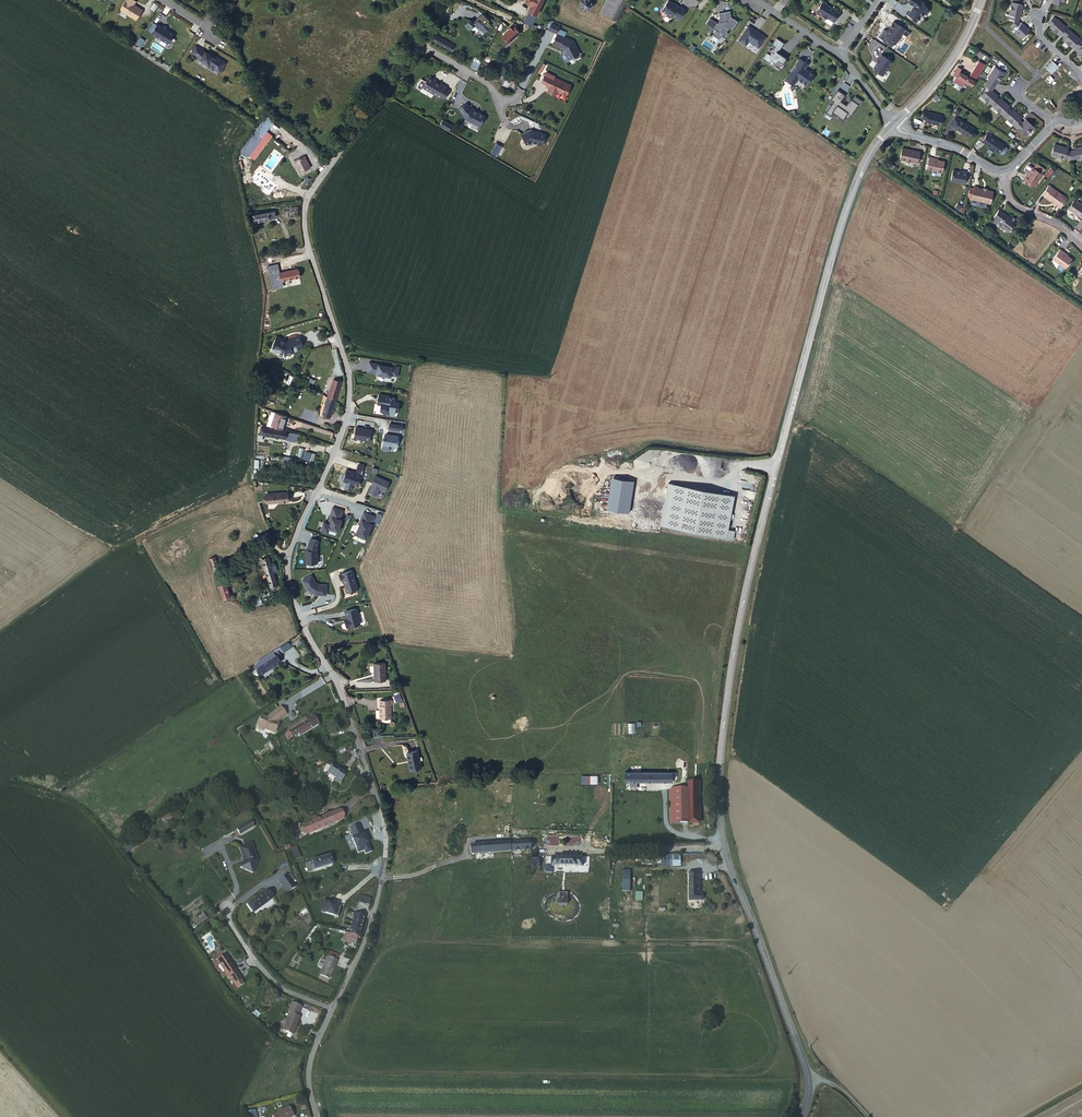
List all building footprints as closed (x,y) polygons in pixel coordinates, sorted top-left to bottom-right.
[(143,3),(137,0),(123,0),(121,3),(136,13),(143,3)] [(523,7),(531,11),(537,0),(524,0),(526,1),(523,7)] [(587,6),(587,4),(587,3),(587,2),(587,0),(573,0),(573,2),(574,8),(576,9),(579,10),(583,10),(586,8),(587,6)] [(613,18),(620,6),(623,0),(601,0),(596,10),(613,18)] [(909,2),(904,9),(911,14),(910,14),(910,15),(909,18),(907,17),(904,22),(908,25),(907,26),(912,29),(916,23),(924,20),(920,10),(919,10),(909,2)] [(675,22),(681,13),(675,9),(674,10),(664,3),(658,12),(668,20),(669,18),(675,22)] [(1011,29),(1018,35),(1024,28),(1012,20),(1013,15),(1014,16),(1016,5),(1007,3),(1004,13),(1007,14),(1005,22),(1012,28),(1011,29)] [(523,7),(518,16),(526,20),(531,11),(523,7)] [(835,19),(818,8),(812,17),(823,25),(823,24),(829,28),(835,19)] [(477,32),(491,19),(487,15),(486,16),(483,13),(481,15),(478,12),(472,18),(471,17),(469,19),(466,16),(460,22),(465,27),(470,22),(475,27),(473,28),(477,32)] [(726,14),(715,16),(716,25),(714,26),(714,27),(712,26),(708,31),(712,34),(708,39),(714,42),(716,39),(719,41),(723,36),(721,35),(723,32),(727,34),(733,25),(727,20),(726,14)] [(158,17),(152,27),(168,37),(173,29),(173,27),(167,23),(168,21),(164,19),(163,20),(158,17)] [(1080,43),(1079,44),(1075,40),(1075,39),(1067,31),(1066,32),(1061,29),(1062,28),(1054,20),(1053,21),(1049,17),(1044,22),(1047,26),(1046,27),(1055,36),(1057,34),(1061,38),(1059,39),(1069,48),(1071,46),(1074,50),(1073,51),(1081,60),(1081,59),(1081,45),(1080,43)] [(507,25),(500,31),(506,37),(516,28),(509,19),(505,22),(507,25)] [(555,27),(553,32),(560,35),(562,30),(555,27)] [(890,50),(897,40),(898,41),(901,38),(889,28),(884,35),(885,36),(880,43),(885,47),(885,48),(888,50),(890,50)] [(755,53),(762,43),(745,31),(735,45),(742,50),(745,46),(755,53)] [(552,32),(548,41),(561,48),(563,52),(562,52),(566,59),(576,53),(570,40),(560,35),(553,32),(552,32)] [(446,41),(436,35),(433,41),(442,45),(443,46),(446,41)] [(211,48),(196,39),(191,46),(198,50),(197,51),(209,58),(208,60),(212,62),(215,62),(220,65),(226,56),(212,47),(211,48)] [(455,45),(446,41),(443,46),(449,49),(452,51),(455,45)] [(780,67),(782,63),(774,58),(780,48),(773,43),(768,50),(771,53),(766,60),(763,58),(759,64),(765,68),(767,65),(772,68),(770,70),(777,74),(781,68),(780,67)] [(968,87),(981,65),(975,60),(966,75),(965,74),(961,82),(968,87)] [(877,83),(887,69),(876,62),(873,67),(874,67),(869,75),(867,76),(877,83)] [(961,82),(965,74),(958,69),(959,68),(953,64),(948,73),(953,76),(959,81),(961,82)] [(804,70),(796,65),(785,81),(785,85),(789,88),(793,87),(794,85),(803,91),(810,81),(801,75),(804,70)] [(982,82),(989,87),(992,82),(995,84),(1000,74),(991,69),(982,82)] [(504,72),(502,75),(499,81),(505,84),(509,75),(504,72)] [(545,85),(544,87),(543,90),(550,94),(553,90),(561,94),(566,85),(549,77),(550,76),(541,72),(537,79),(538,81),(543,84),(545,85)] [(422,76),(417,86),(434,96),(435,95),(438,97),(443,88),(440,86),(440,85),(435,82),(434,83),(427,79),(427,77),(424,76),(422,76)] [(959,81),(953,76),(949,81),(955,85),(959,81)] [(789,88),(785,85),(785,81),(782,86),(790,91),(793,87),(789,88)] [(986,104),(993,97),(986,91),(989,87),(982,82),(980,85),(982,91),(977,97),(986,105),(986,104)] [(997,115),(998,114),(1003,108),(1004,106),(1001,104),(993,97),(986,104),(990,107),(989,108),(997,115)] [(847,123),(854,112),(847,107),(844,111),(845,111),(843,115),(841,113),(836,110),(841,103),(834,99),(828,108),(830,110),(823,121),(827,124),(829,121),(840,127),(844,121),(847,123)] [(465,108),(461,102),(453,107),(460,118),(473,125),(478,116),(478,114),(468,109),(467,106),(465,108)] [(921,121),(933,125),(936,114),(925,110),(925,109),(919,108),(916,117),(922,119),(921,121)] [(1009,126),(1010,125),(1015,120),(1017,118),(1009,111),(1007,111),(1003,108),(998,114),(1001,118),(1009,126)] [(945,123),(963,135),(969,127),(950,115),(945,123)] [(267,133),(275,121),(268,116),(256,133),(263,137),(267,133)] [(439,126),(449,131),(453,124),(442,119),(439,126)] [(1015,120),(1010,125),(1013,128),(1012,129),(1021,137),(1029,128),(1021,120),(1019,122),(1015,120)] [(525,129),(516,133),(520,144),(526,141),(536,144),(539,134),(525,129)] [(998,142),(982,132),(976,140),(992,151),(993,150),(997,153),(998,152),(1002,147),(1002,145),(998,143),(998,142)] [(273,137),(267,133),(263,137),(256,133),(252,139),(258,144),(250,155),(256,160),(273,137)] [(258,144),(252,139),(244,150),(250,155),(258,144)] [(496,156),(502,146),(496,143),(491,154),(496,156)] [(1045,154),(1057,159),(1057,157),(1063,159),(1070,158),(1070,160),(1081,159),(1080,148),(1068,149),(1068,151),(1061,150),(1061,148),(1048,143),(1045,154)] [(900,160),(916,164),(919,153),(902,148),(900,160)] [(295,159),(300,172),(311,168),(304,154),(295,159)] [(926,169),(940,173),(943,162),(934,159),(934,158),(928,157),(926,169)] [(1029,158),(1025,163),(1034,170),(1037,165),(1029,158)] [(1034,170),(1025,163),(1025,162),(1016,174),(1025,182),(1034,170)] [(1048,178),(1055,172),(1051,168),(1044,174),(1048,178)] [(962,172),(959,171),(952,169),(949,180),(963,184),(967,171),(963,170),(962,172)] [(1043,196),(1058,208),(1066,199),(1047,184),(1041,192),(1044,194),(1043,196)] [(971,197),(990,202),(992,192),(977,188),(977,187),(973,186),(971,197)] [(1080,218),(1081,215),(1081,206),(1076,201),(1069,208),(1080,218)] [(264,213),(253,215),(254,221),(276,217),(276,211),(270,212),(269,209),(263,210),(264,213)] [(999,227),(1007,233),(1016,222),(1011,218),(1009,220),(999,211),(991,221),(995,224),(997,222),(1000,225),(999,227)] [(289,228),(271,231),(272,240),(290,237),(289,228)] [(1052,258),(1065,268),(1071,260),(1063,253),(1064,252),(1059,248),(1052,258)] [(281,280),(299,275),(297,267),(279,272),(281,280)] [(283,337),(278,334),(273,342),(275,343),(273,346),(281,350),(281,349),(286,351),(285,353),(294,351),(294,349),(304,346),(301,334),(290,338),(291,340),(288,341),(282,338),(283,337)] [(391,375),(398,376),(399,367),(393,365),(392,366),(388,365),(370,362),(368,371),(377,372),(377,375),(391,377),(391,375)] [(327,394),(333,396),(338,380),(331,378),(327,394)] [(329,412),(333,396),(327,394),(325,400),(322,410),(329,412)] [(396,409),(398,410),(399,402),(394,402),(395,398),(389,397),(389,395),(379,394),(378,402),(379,402),(379,404),(381,405),(382,406),(381,406),(380,410),(385,413),(392,414),(393,409),(396,409)] [(271,409),(268,421),(279,423),(282,411),(271,409)] [(261,424),(260,429),(280,432),(281,426),(261,424)] [(366,440),(371,441),(373,430),(357,427),(355,438),(366,440)] [(386,435),(384,445),(398,447),(400,437),(387,434),(386,435)] [(350,484),(354,473),(339,468),(335,479),(350,484)] [(637,477),(618,474),(613,505),(632,509),(637,477)] [(377,491),(381,481),(368,475),(364,483),(361,491),(368,495),(372,488),(377,491)] [(663,527),(715,536),(716,528),(730,530),(735,497),(672,484),(663,527)] [(274,489),(274,497),(289,496),(288,487),(274,489)] [(334,508),(324,504),(319,518),(321,519),(319,525),(329,528),(333,517),(331,517),(334,508)] [(356,536),(364,521),(362,520),(365,514),(356,510),(352,517),(353,518),(346,532),(356,536)] [(716,528),(715,536),(734,539),(736,531),(730,530),(716,528)] [(305,549),(305,564),(318,563),(318,539),(309,539),(309,549),(305,549)] [(259,553),(265,573),(272,571),(270,565),(273,564),(271,555),(268,555),(267,551),(259,553)] [(211,560),(215,570),(221,567),(217,557),(211,560)] [(358,588),(353,570),(341,574),(342,574),(339,575),(341,580),(343,579),(344,584),(345,584),(346,587),(345,587),(347,593),(357,590),(358,588)] [(311,574),(302,578),(307,588),(316,594),(326,595),(327,585),(319,584),(314,581),(311,574)] [(221,594),(228,592),(224,578),(216,579),(221,594)] [(361,624),(358,609),(347,611),(348,618),(346,618),(348,627),(361,624)] [(288,641),(280,646),(283,651),(291,646),(288,641)] [(259,668),(257,669),(261,675),(281,661),(277,655),(276,656),(272,651),(259,661),(262,663),(258,666),(259,668)] [(378,679),(380,660),(369,659),(367,678),(378,679)] [(388,699),(376,698),(375,706),(374,707),(373,716),(384,718),(385,704),(388,704),(388,699)] [(281,706),(267,716),(263,715),(260,717),(256,727),(275,734),(281,720),(286,717),(287,714),(281,706)] [(303,717),(305,716),(301,710),(284,722),(286,726),(282,729),(286,734),(305,720),(303,717)] [(417,772),(416,754),(405,754),(406,772),(417,772)] [(340,783),(347,772),(334,764),(329,773),(336,778),(335,779),(340,783)] [(670,775),(670,765),(622,766),(622,775),(670,775)] [(594,780),(594,775),(586,776),(586,784),(590,784),(590,780),(594,780)] [(694,790),(697,790),(697,776),(683,776),(683,782),(669,783),(668,818),(694,818),(694,790)] [(326,809),(330,818),(339,813),(335,805),(326,809)] [(303,831),(326,820),(330,818),(326,809),(313,816),(310,817),(299,822),(303,831)] [(248,818),(233,826),(237,833),(251,825),(248,818)] [(467,840),(467,849),(527,846),(527,837),(467,840)] [(120,847),(126,854),(135,846),(129,839),(120,847)] [(252,871),(256,859),(249,841),(237,847),(241,856),(242,855),(243,859),(242,859),(239,866),(252,871)] [(293,841),(289,842),(294,854),(298,852),(293,841)] [(333,861),(330,851),(311,857),(311,858),(306,860),(308,867),(314,866),(314,867),(333,861)] [(550,855),(550,863),(581,865),(581,856),(550,855)] [(681,867),(681,855),(662,855),(662,867),(681,867)] [(694,869),(685,869),(686,899),(697,898),(697,892),(695,892),(694,869)] [(622,892),(631,892),(631,870),(622,870),(622,892)] [(285,892),(294,886),(285,874),(277,880),(285,892)] [(263,888),(245,901),(250,908),(268,895),(263,888)] [(567,904),(567,895),(559,894),(558,903),(567,904)] [(203,912),(192,920),(196,926),(207,918),(203,912)] [(350,934),(357,936),(364,916),(356,914),(350,934)] [(355,944),(356,940),(348,938),(350,934),(346,933),(344,941),(355,944)] [(331,952),(328,957),(337,961),(339,956),(331,952)] [(226,955),(217,961),(234,985),(243,979),(226,955)] [(328,957),(326,960),(323,968),(320,974),(329,979),(337,961),(328,957)] [(291,1002),(288,1010),(291,1011),(290,1013),(282,1030),(293,1036),(301,1018),(299,1016),(299,1014),(302,1007),(291,1002)] [(275,1115),(276,1116),(291,1116),(293,1116),(289,1108),(275,1115)]
